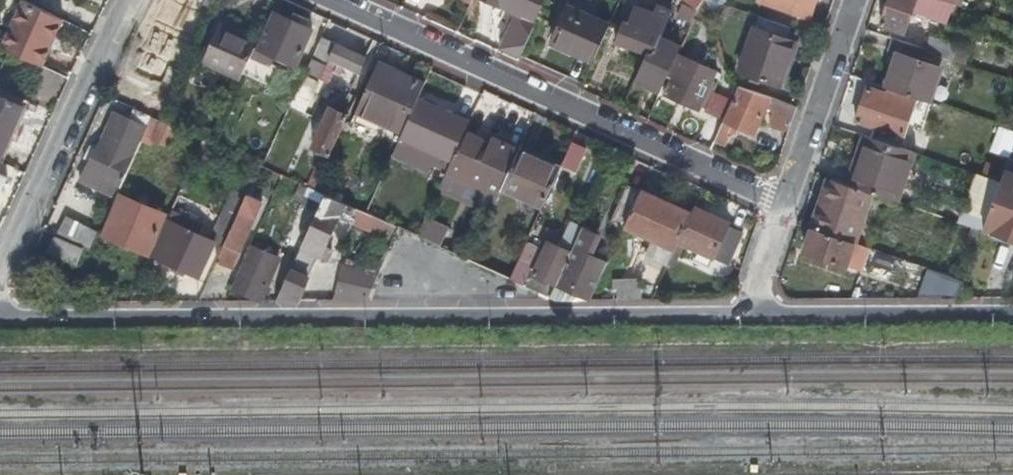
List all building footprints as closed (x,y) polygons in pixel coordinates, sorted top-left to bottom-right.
[(63,18),(28,0),(23,0),(2,47),(9,50),(42,65),(51,44),(48,42),(51,34),(55,35),(63,18)] [(516,12),(500,46),(520,55),(545,0),(491,0),(516,12)] [(685,2),(698,10),(706,0),(686,0),(685,2)] [(761,2),(810,17),(816,0),(762,0),(761,2)] [(882,24),(904,32),(915,0),(890,0),(882,24)] [(677,14),(694,21),(698,10),(685,2),(682,1),(677,14)] [(633,80),(661,91),(667,77),(678,55),(683,44),(663,36),(672,9),(657,3),(654,10),(635,5),(628,21),(622,19),(613,40),(645,51),(633,80)] [(552,43),(593,61),(609,25),(569,7),(563,20),(560,26),(552,43)] [(274,12),(258,47),(267,52),(265,56),(272,59),(274,55),(295,65),(312,30),(274,12)] [(560,26),(563,20),(558,17),(555,24),(560,26)] [(787,37),(790,28),(759,17),(756,27),(741,70),(782,84),(788,67),(785,66),(793,40),(787,37)] [(201,61),(240,79),(257,41),(216,24),(201,61)] [(306,70),(320,77),(321,77),(330,58),(358,71),(365,56),(321,36),(306,70)] [(916,61),(921,47),(893,37),(887,51),(897,54),(886,88),(888,89),(916,98),(927,102),(939,68),(916,61)] [(931,37),(927,49),(952,57),(956,45),(931,37)] [(134,107),(146,79),(156,56),(138,48),(116,99),(134,107)] [(951,61),(952,57),(927,49),(926,52),(951,61)] [(717,72),(678,55),(667,77),(672,79),(666,93),(701,109),(713,81),(717,72)] [(156,56),(146,79),(158,84),(168,61),(156,56)] [(356,111),(395,128),(400,118),(407,121),(417,100),(424,84),(377,63),(356,111)] [(311,96),(320,77),(306,70),(303,78),(297,90),(311,96)] [(737,92),(713,81),(701,109),(724,120),(737,92)] [(724,120),(715,139),(726,145),(731,137),(736,135),(740,127),(755,134),(767,107),(778,112),(779,112),(794,117),(798,105),(741,85),(737,92),(724,120)] [(876,127),(873,138),(899,147),(916,98),(888,89),(886,94),(868,88),(857,121),(876,127)] [(3,161),(27,105),(0,92),(0,160),(3,161)] [(436,157),(451,164),(465,131),(469,123),(417,100),(407,121),(402,131),(392,153),(430,170),(436,157)] [(315,141),(333,149),(348,115),(331,107),(315,141)] [(90,161),(84,175),(97,182),(95,186),(116,197),(136,153),(142,140),(147,128),(114,112),(102,138),(97,150),(90,146),(84,158),(90,161)] [(794,117),(779,112),(774,126),(789,131),(794,117)] [(168,146),(177,126),(160,119),(153,115),(147,128),(142,140),(151,144),(153,139),(168,146)] [(400,118),(395,128),(402,131),(407,121),(400,118)] [(989,151),(1009,158),(1012,146),(1012,130),(997,125),(989,151)] [(447,172),(499,195),(502,189),(519,149),(489,136),(487,141),(465,131),(451,164),(447,172)] [(865,155),(854,186),(872,192),(895,200),(905,170),(909,171),(915,153),(899,147),(873,138),(866,136),(861,153),(865,155)] [(584,149),(571,143),(561,167),(560,168),(572,174),(584,149)] [(502,189),(543,208),(560,168),(561,167),(519,149),(502,189)] [(861,153),(850,185),(854,186),(865,155),(861,153)] [(8,163),(3,161),(0,160),(0,185),(7,188),(12,176),(3,172),(8,163)] [(905,170),(895,200),(898,201),(909,171),(905,170)] [(1012,241),(1012,176),(1004,173),(1001,182),(983,230),(1012,241)] [(978,174),(961,222),(983,230),(1001,182),(978,174)] [(81,180),(95,186),(97,182),(84,175),(81,180)] [(820,204),(812,228),(854,243),(872,192),(854,186),(850,185),(836,180),(828,206),(820,204)] [(610,222),(623,228),(634,205),(640,190),(628,185),(610,222)] [(283,243),(299,251),(325,195),(314,189),(309,187),(283,243)] [(234,188),(214,233),(227,239),(247,195),(234,188)] [(626,226),(676,249),(679,243),(692,213),(642,190),(626,226)] [(216,263),(223,266),(227,267),(229,262),(234,264),(263,200),(248,193),(247,195),(227,239),(224,245),(216,263)] [(122,194),(103,234),(148,255),(166,213),(122,194)] [(341,213),(345,204),(325,195),(299,251),(276,302),(300,302),(309,277),(318,257),(320,257),(324,249),(325,249),(341,213)] [(366,213),(345,204),(341,213),(394,237),(398,228),(366,213)] [(729,223),(694,208),(692,213),(679,243),(713,258),(715,254),(730,260),(742,232),(728,226),(729,223)] [(90,247),(98,230),(66,216),(58,233),(90,247)] [(176,225),(160,260),(199,277),(214,242),(190,231),(195,223),(180,216),(176,225)] [(446,228),(426,219),(418,237),(438,246),(446,228)] [(176,225),(167,221),(151,255),(160,260),(176,225)] [(534,274),(557,284),(582,229),(569,223),(558,247),(548,243),(534,274)] [(867,254),(869,248),(854,243),(812,228),(804,251),(847,266),(853,249),(867,254)] [(596,235),(582,229),(557,284),(554,291),(551,297),(558,301),(591,300),(602,276),(591,271),(596,259),(587,255),(596,235)] [(211,239),(224,245),(227,239),(214,233),(211,239)] [(75,263),(83,247),(55,235),(48,250),(75,263)] [(529,239),(519,262),(532,268),(542,245),(529,239)] [(232,288),(260,300),(278,258),(251,246),(232,288)] [(591,271),(602,276),(607,264),(596,259),(591,271)] [(532,268),(519,262),(511,279),(524,285),(526,280),(532,268)] [(220,274),(223,266),(216,263),(212,271),(220,274)] [(345,269),(333,302),(367,301),(376,282),(345,269)] [(947,287),(942,299),(957,299),(964,281),(940,273),(936,284),(947,287)] [(526,280),(524,285),(551,297),(554,291),(533,281),(532,283),(526,280)]
